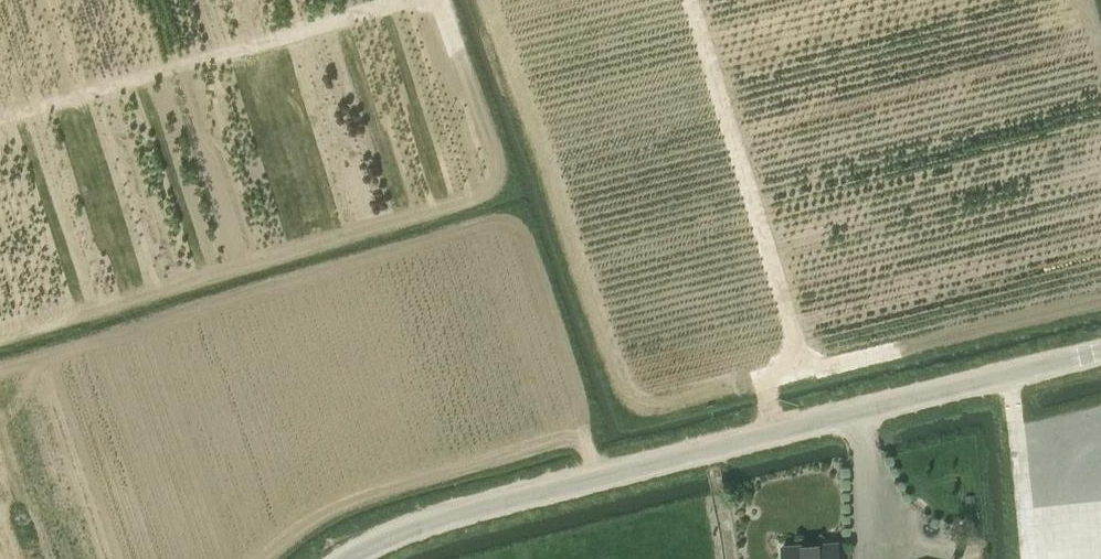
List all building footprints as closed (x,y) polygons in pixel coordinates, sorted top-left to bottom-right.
[(811,558),(839,558),(838,543),(810,545),(811,558)] [(810,545),(783,547),(784,558),(811,558),(810,545)]
